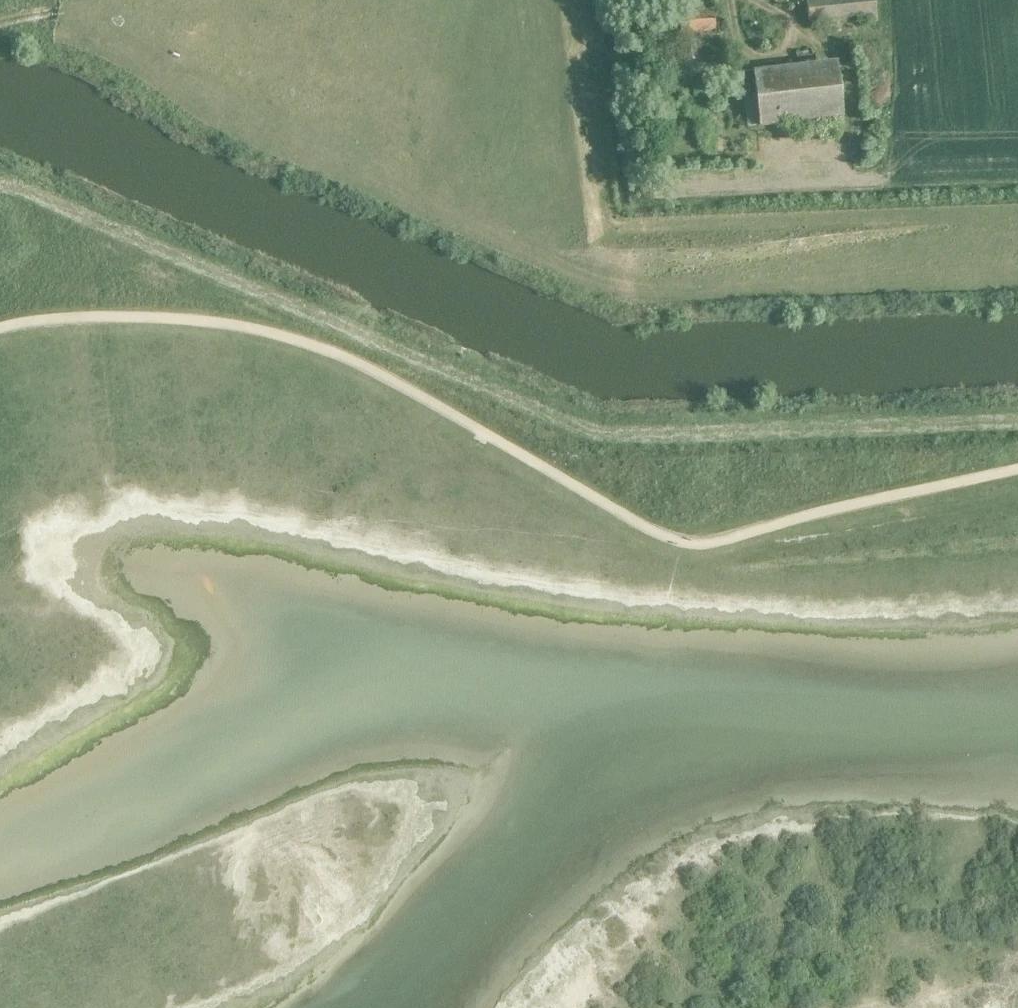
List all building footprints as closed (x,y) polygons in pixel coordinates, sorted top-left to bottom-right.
[(878,24),(876,0),(833,0),(807,2),(809,22),(867,16),(867,25),(878,24)] [(682,35),(717,32),(715,13),(680,16),(682,35)] [(691,70),(710,68),(709,60),(700,61),(698,43),(682,44),(684,63),(690,62),(691,70)] [(779,69),(754,72),(760,128),(785,125),(779,69)] [(704,76),(692,78),(693,84),(705,82),(704,76)]
